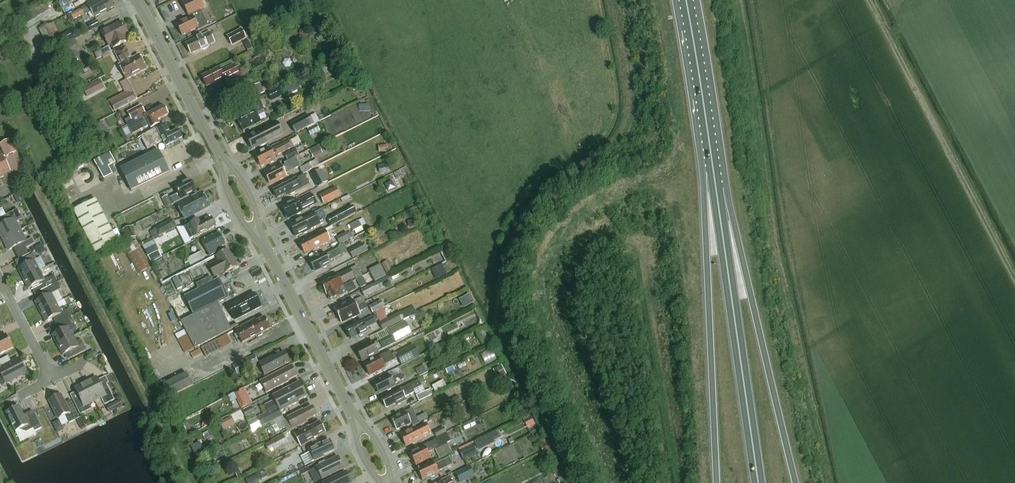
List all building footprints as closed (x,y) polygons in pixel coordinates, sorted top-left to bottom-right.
[(91,13),(94,18),(114,8),(110,0),(99,0),(70,15),(73,21),(84,15),(85,16),(91,13)] [(204,8),(201,0),(185,0),(181,2),(187,16),(204,8)] [(208,27),(200,10),(188,16),(189,19),(176,26),(182,37),(197,29),(198,32),(208,27)] [(97,22),(88,26),(91,31),(100,27),(97,22)] [(127,37),(129,36),(121,22),(101,33),(109,47),(111,46),(112,49),(128,41),(127,37)] [(49,51),(64,43),(54,25),(39,32),(49,51)] [(248,38),(243,30),(229,37),(234,46),(248,38)] [(61,36),(65,43),(73,39),(69,32),(61,36)] [(200,50),(203,52),(208,49),(208,47),(215,43),(210,33),(186,45),(191,55),(200,50)] [(68,52),(78,47),(74,41),(65,46),(67,50),(68,52)] [(252,49),(248,42),(244,44),(247,51),(252,49)] [(68,52),(70,55),(73,61),(83,57),(78,47),(68,52)] [(126,81),(127,80),(146,70),(139,56),(132,60),(125,47),(114,53),(121,65),(119,66),(126,81)] [(70,55),(68,52),(67,50),(60,54),(62,59),(70,55)] [(42,63),(46,72),(56,68),(51,58),(42,63)] [(201,77),(207,88),(224,79),(225,82),(239,75),(234,65),(220,72),(219,69),(201,77)] [(85,88),(90,98),(109,89),(104,79),(85,88)] [(124,92),(109,100),(115,111),(137,99),(127,80),(126,81),(120,84),(124,92)] [(254,88),(258,96),(265,93),(261,85),(254,88)] [(258,96),(254,88),(253,86),(239,93),(244,103),(258,96)] [(270,102),(272,101),(280,97),(277,92),(268,97),(270,102)] [(265,118),(262,111),(263,110),(258,100),(246,105),(249,112),(236,118),(242,130),(265,118)] [(164,108),(163,107),(144,117),(145,119),(133,125),(132,123),(119,130),(126,143),(138,136),(137,133),(149,126),(151,130),(159,125),(157,121),(168,116),(167,115),(168,113),(166,109),(164,108)] [(294,135),(313,126),(308,116),(289,125),(294,135)] [(109,138),(101,124),(97,127),(104,141),(109,138)] [(266,142),(282,133),(277,124),(261,132),(247,139),(252,150),(258,147),(259,148),(267,144),(266,142)] [(320,132),(316,125),(307,129),(311,136),(320,132)] [(182,139),(178,131),(170,135),(165,126),(155,132),(154,130),(140,137),(147,150),(162,142),(166,148),(182,139)] [(9,141),(1,145),(7,157),(15,153),(9,141)] [(271,152),(270,149),(255,157),(261,168),(269,164),(269,165),(276,161),(274,158),(293,148),(290,142),(271,152)] [(313,158),(322,154),(319,146),(309,151),(313,158)] [(298,156),(295,149),(284,155),(287,161),(298,156)] [(131,192),(170,173),(158,151),(120,170),(131,192)] [(107,168),(111,166),(114,164),(108,153),(93,161),(103,180),(111,176),(111,175),(107,168)] [(9,172),(2,158),(0,159),(0,176),(9,172)] [(280,181),(286,178),(285,175),(300,167),(296,158),(284,164),(285,167),(282,168),(281,165),(271,170),(272,171),(265,175),(270,185),(279,180),(280,181)] [(303,175),(319,166),(316,161),(300,169),(303,175)] [(380,174),(390,172),(389,164),(378,166),(380,174)] [(328,182),(321,170),(311,175),(317,188),(328,182)] [(307,183),(303,176),(297,180),(296,179),(273,191),(277,199),(288,194),(290,196),(302,190),(300,186),(307,183)] [(395,178),(386,184),(391,192),(400,187),(395,178)] [(196,193),(190,181),(183,185),(182,184),(174,188),(178,195),(169,199),(167,197),(162,200),(166,209),(181,201),(188,198),(187,197),(196,193)] [(333,189),(318,196),(323,205),(337,199),(333,189)] [(210,208),(202,192),(191,198),(191,197),(176,205),(184,221),(210,208)] [(281,209),(287,220),(296,215),(296,216),(303,213),(302,212),(317,205),(312,196),(304,200),(298,204),(296,201),(281,209)] [(95,255),(118,244),(96,201),(73,212),(95,255)] [(327,219),(330,227),(355,214),(352,207),(327,219)] [(22,220),(17,210),(0,219),(0,223),(2,226),(0,227),(0,235),(2,240),(21,231),(16,223),(22,220)] [(326,219),(322,211),(316,214),(304,219),(290,227),(296,238),(302,234),(303,235),(311,231),(310,231),(324,224),(325,219),(326,219)] [(215,227),(211,219),(200,225),(198,221),(184,228),(190,240),(215,227)] [(166,234),(177,228),(172,220),(154,230),(159,238),(166,234)] [(362,227),(359,221),(350,226),(353,232),(362,227)] [(137,237),(132,227),(123,232),(127,241),(137,237)] [(20,252),(35,245),(32,239),(26,242),(21,231),(2,240),(8,252),(17,247),(20,252)] [(314,249),(317,249),(331,242),(325,231),(319,234),(299,245),(305,255),(314,249)] [(336,239),(339,246),(350,240),(347,234),(336,239)] [(225,246),(219,235),(211,239),(210,237),(201,242),(210,257),(219,252),(218,250),(225,246)] [(137,275),(151,268),(137,242),(123,249),(137,275)] [(362,245),(348,252),(352,259),(366,252),(362,245)] [(310,262),(315,272),(322,268),(323,270),(331,266),(329,262),(341,256),(338,250),(326,256),(325,254),(310,262)] [(236,267),(228,251),(216,257),(219,262),(209,267),(214,277),(224,272),(225,273),(236,267)] [(200,252),(186,260),(189,266),(204,259),(200,252)] [(23,280),(39,271),(34,261),(36,260),(33,254),(20,261),(23,267),(18,270),(23,280)] [(439,266),(445,277),(450,274),(445,263),(439,266)] [(381,266),(370,272),(375,283),(387,277),(381,266)] [(342,285),(355,279),(350,270),(338,276),(337,275),(328,279),(329,280),(321,284),(326,294),(342,285)] [(39,292),(57,283),(54,277),(45,281),(39,271),(23,280),(28,290),(36,286),(39,292)] [(182,288),(178,278),(172,281),(177,291),(182,288)] [(387,278),(360,292),(364,299),(390,285),(387,278)] [(40,313),(57,304),(52,295),(61,290),(57,283),(39,292),(42,299),(35,303),(40,313)] [(342,285),(326,294),(327,296),(327,295),(331,302),(339,297),(340,299),(356,291),(352,283),(343,287),(342,285)] [(254,293),(228,307),(235,321),(261,308),(254,293)] [(338,317),(365,303),(362,298),(354,302),(352,300),(344,304),(345,305),(335,310),(338,317)] [(381,302),(369,307),(372,314),(384,308),(381,302)] [(194,316),(181,322),(194,349),(238,327),(237,325),(231,329),(217,303),(194,316)] [(338,317),(342,324),(352,319),(352,320),(360,316),(359,313),(367,309),(365,303),(338,317)] [(56,325),(72,317),(69,310),(66,312),(63,308),(59,310),(57,304),(40,313),(46,323),(53,319),(56,325)] [(406,310),(409,316),(410,318),(417,315),(413,306),(406,310)] [(345,330),(350,340),(358,336),(360,338),(368,334),(366,329),(376,324),(375,323),(379,321),(379,322),(387,319),(382,310),(372,315),(374,318),(373,319),(373,318),(363,323),(362,322),(345,330)] [(404,318),(409,316),(406,310),(401,312),(404,318)] [(400,314),(379,325),(382,332),(404,321),(400,314)] [(57,346),(74,337),(69,328),(74,325),(71,318),(73,317),(72,317),(56,325),(59,332),(52,336),(57,346)] [(270,330),(265,318),(256,323),(255,321),(235,331),(242,344),(270,330)] [(356,351),(362,362),(378,354),(378,352),(412,335),(405,323),(388,332),(390,337),(374,345),(372,342),(363,346),(364,348),(356,351)] [(482,328),(475,331),(482,345),(489,342),(482,328)] [(174,336),(177,341),(186,336),(184,331),(174,336)] [(200,349),(203,354),(205,359),(232,345),(227,335),(200,349)] [(13,348),(6,336),(0,339),(0,355),(13,348)] [(186,336),(177,341),(184,355),(193,350),(186,336)] [(63,356),(68,353),(71,359),(86,351),(81,341),(77,343),(74,337),(57,346),(63,356)] [(419,357),(413,346),(396,355),(396,354),(391,356),(390,352),(364,366),(369,376),(376,373),(377,374),(385,370),(384,367),(398,359),(401,367),(419,357)] [(494,347),(482,352),(487,364),(499,358),(494,347)] [(194,359),(203,354),(200,349),(191,354),(194,359)] [(258,364),(258,365),(264,377),(290,364),(284,353),(274,358),(272,357),(258,364)] [(6,384),(26,373),(19,359),(0,369),(0,373),(6,384)] [(296,377),(291,367),(260,383),(266,394),(289,382),(288,381),(296,377)] [(506,376),(501,367),(494,370),(499,379),(506,376)] [(387,374),(388,376),(381,379),(382,381),(373,385),(378,395),(387,391),(387,392),(395,388),(394,385),(404,380),(398,368),(387,374)] [(169,399),(193,387),(186,374),(163,386),(169,399)] [(114,401),(106,385),(101,388),(96,378),(86,384),(95,402),(101,399),(105,406),(114,401)] [(438,392),(450,386),(446,380),(435,385),(438,392)] [(397,407),(407,402),(405,398),(414,393),(413,391),(422,387),(418,381),(401,390),(400,390),(388,396),(388,397),(381,400),(386,409),(396,404),(397,407)] [(298,402),(307,397),(299,383),(272,397),(274,401),(265,406),(268,413),(257,419),(261,428),(273,422),(282,417),(280,413),(298,403),(298,402)] [(89,405),(95,402),(86,384),(75,389),(79,398),(73,402),(80,415),(91,410),(89,405)] [(431,390),(417,397),(419,403),(433,395),(431,390)] [(248,406),(240,391),(234,394),(241,409),(248,406)] [(71,401),(65,404),(61,396),(49,402),(58,420),(65,416),(69,424),(80,419),(71,401)] [(462,396),(452,400),(454,406),(465,402),(462,396)] [(106,408),(109,414),(122,407),(119,401),(106,408)] [(255,413),(251,406),(243,410),(247,418),(255,413)] [(42,429),(34,414),(26,417),(23,417),(18,407),(6,413),(14,429),(26,433),(33,430),(35,432),(42,429)] [(297,414),(286,419),(292,430),(307,423),(306,421),(316,416),(312,407),(299,414),(297,414)] [(404,427),(405,428),(411,425),(413,428),(419,424),(411,410),(405,413),(405,412),(399,415),(399,416),(391,421),(396,431),(404,427)] [(235,426),(230,416),(219,421),(224,431),(235,426)] [(314,439),(325,433),(320,422),(309,428),(308,427),(299,432),(302,439),(298,441),(300,447),(315,440),(314,439)] [(406,447),(430,435),(425,424),(415,429),(400,437),(406,447)] [(436,439),(446,434),(443,429),(434,434),(436,439)] [(435,451),(447,445),(447,444),(450,442),(446,434),(436,439),(434,440),(435,441),(424,447),(418,450),(418,451),(410,455),(415,466),(430,459),(428,454),(434,450),(435,451)] [(283,435),(271,442),(275,450),(288,443),(283,435)] [(305,466),(324,457),(323,456),(334,451),(329,441),(318,446),(317,445),(308,450),(310,453),(301,457),(305,466)] [(473,444),(459,451),(463,460),(477,453),(473,444)] [(316,468),(322,480),(344,470),(338,458),(327,463),(325,462),(319,465),(319,467),(316,468)] [(431,479),(439,475),(438,473),(453,465),(449,458),(434,465),(433,463),(418,471),(423,481),(430,477),(431,479)] [(474,477),(469,467),(454,475),(458,482),(461,482),(474,477)] [(346,473),(325,482),(351,482),(346,473)] [(262,480),(259,474),(246,481),(247,482),(256,482),(262,480)]
